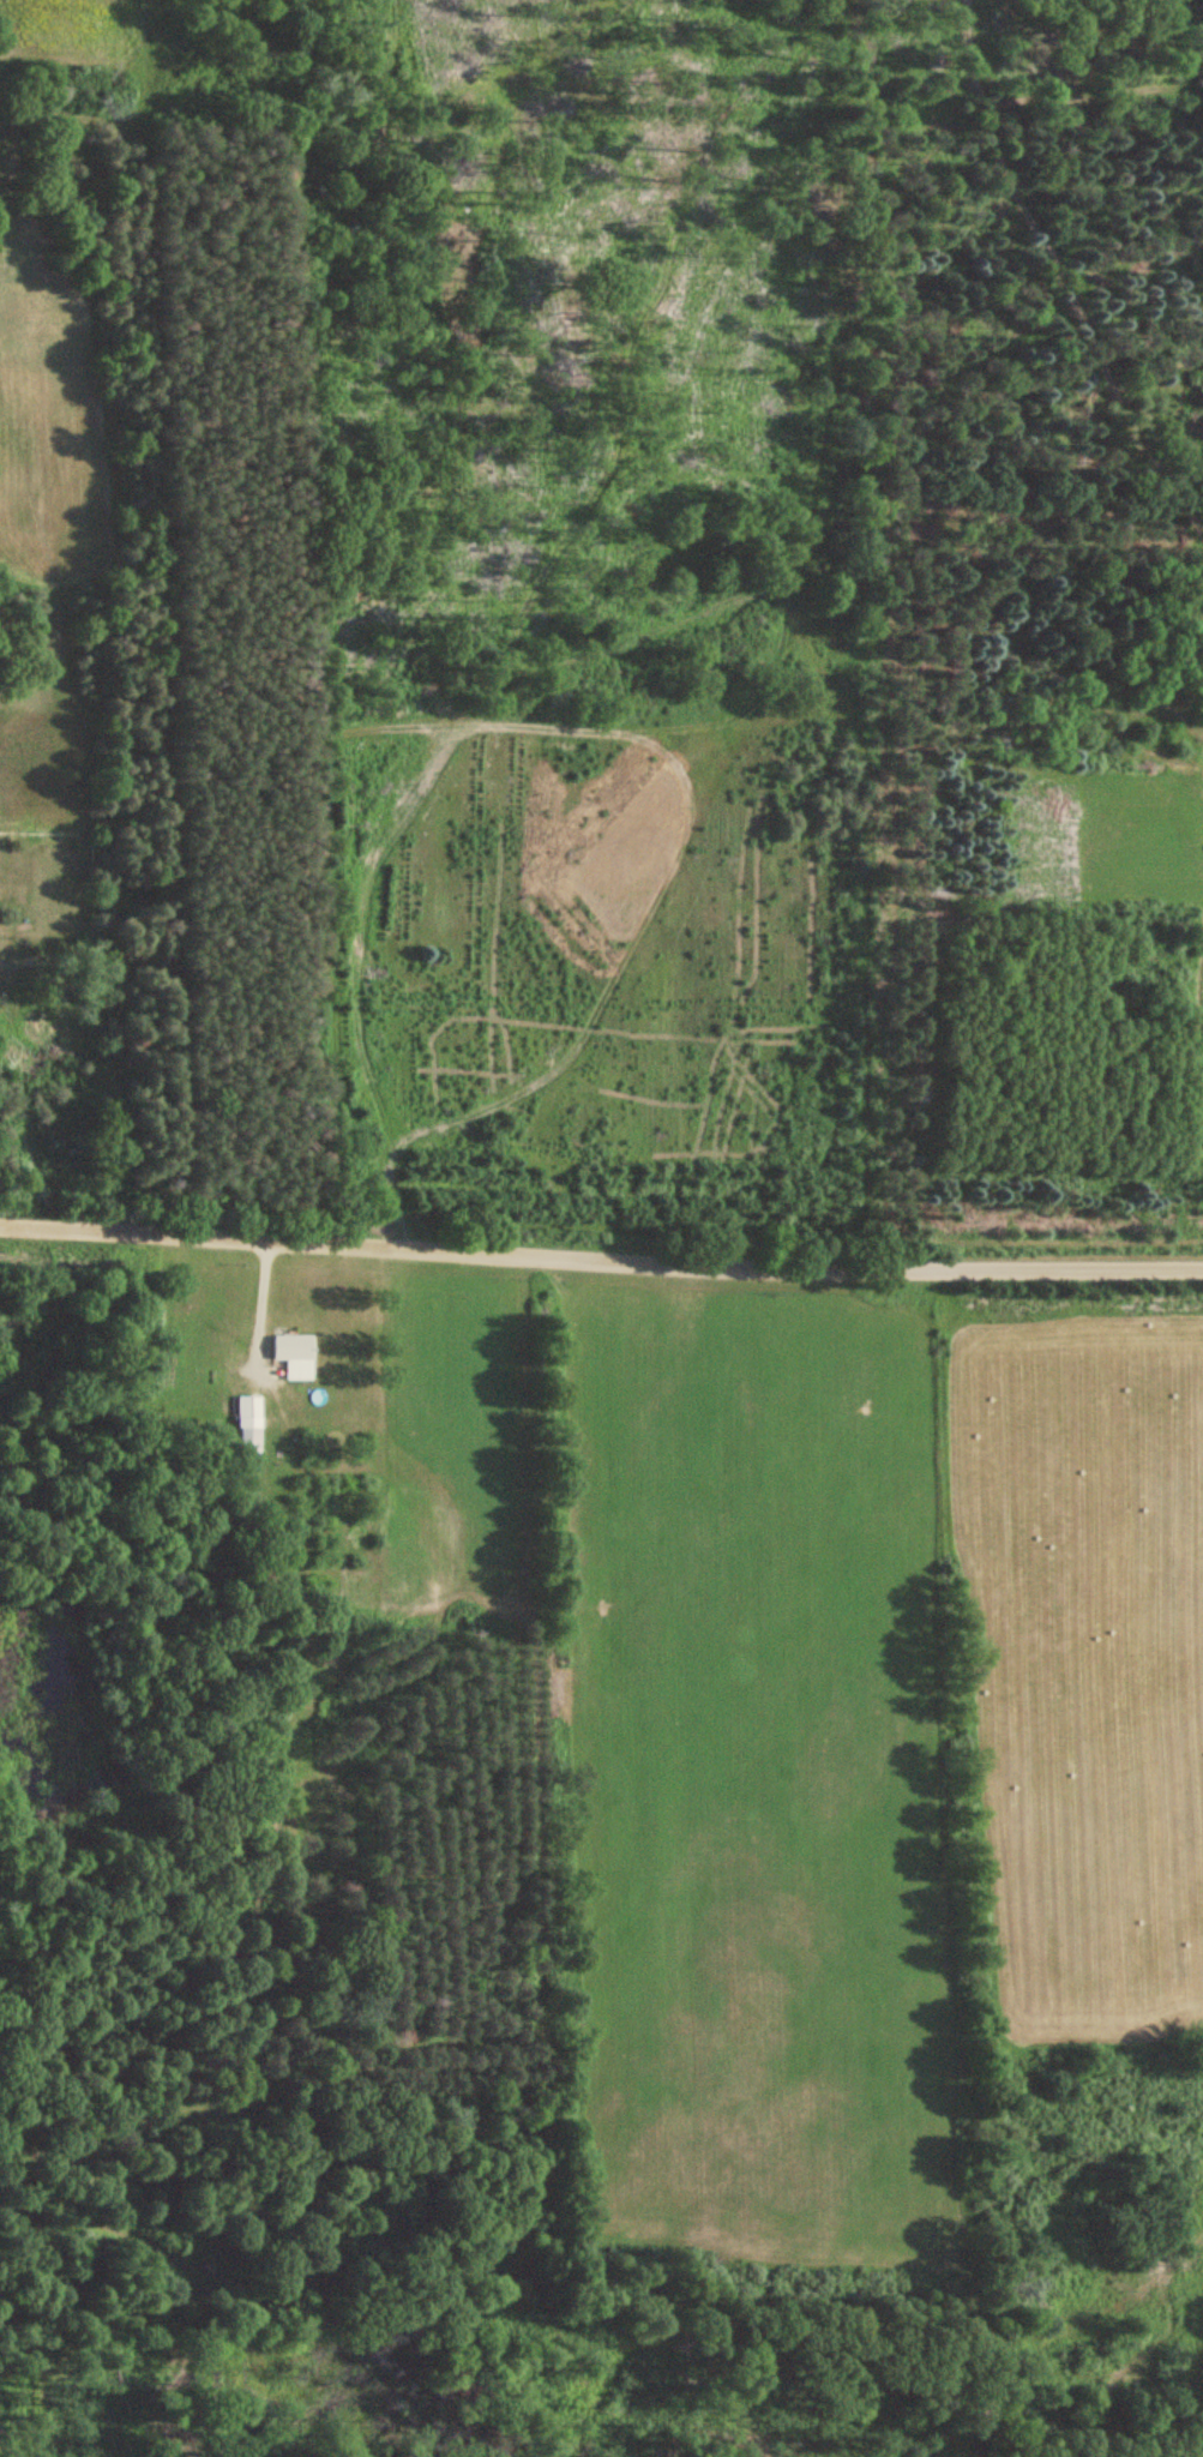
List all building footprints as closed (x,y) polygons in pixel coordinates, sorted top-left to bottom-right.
[(309,1335),(270,1335),(270,1360),(282,1360),(282,1380),(309,1380),(309,1335)] [(236,1455),(258,1455),(258,1396),(236,1396),(236,1455)]
